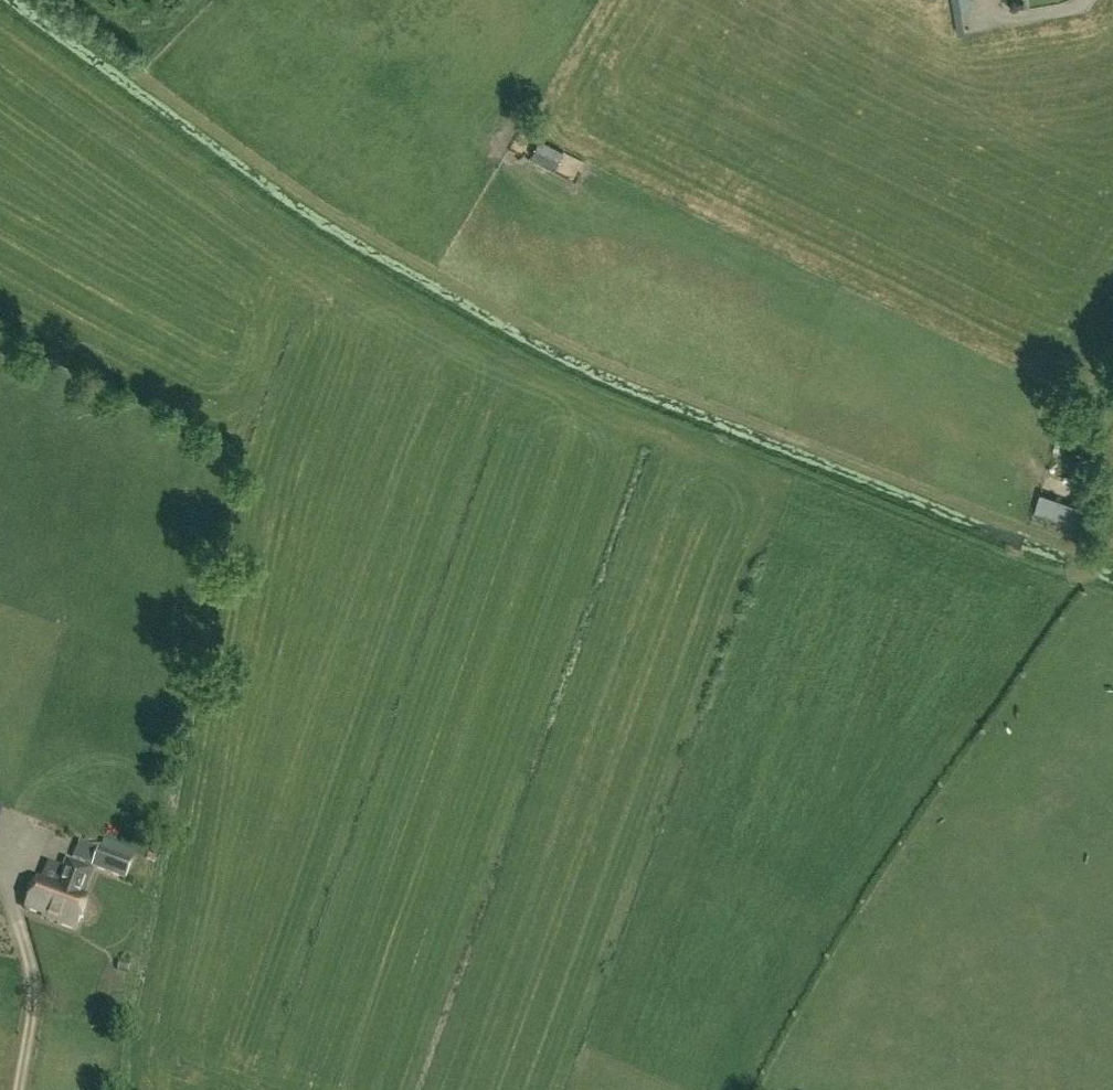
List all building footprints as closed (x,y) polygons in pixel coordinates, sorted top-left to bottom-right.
[(954,9),(974,5),(973,0),(953,0),(954,9)] [(133,865),(100,852),(94,869),(127,881),(133,865)] [(89,901),(84,899),(94,873),(50,857),(40,882),(37,881),(26,911),(48,919),(48,921),(77,932),(89,901)]
